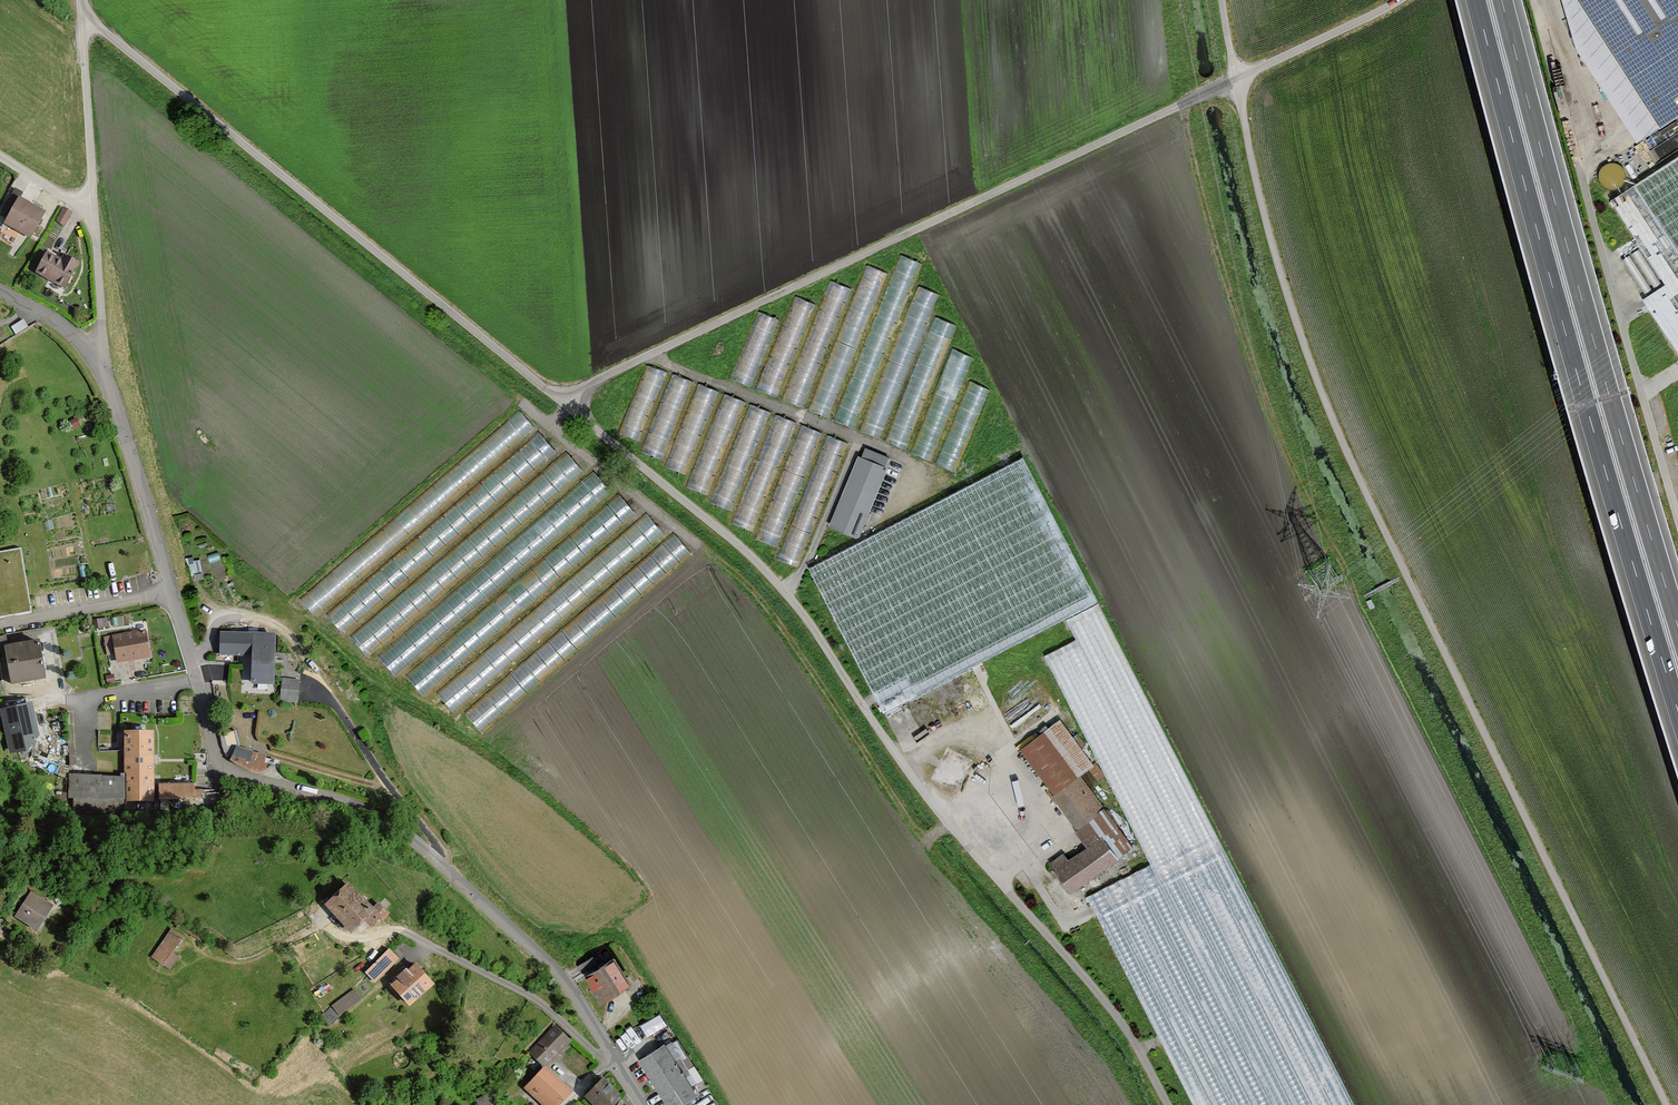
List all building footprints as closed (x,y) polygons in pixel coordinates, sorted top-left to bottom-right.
[(1660,127),(1576,0),(1561,0),(1575,48),(1637,142),(1660,127)] [(1660,127),(1677,116),(1677,0),(1576,0),(1660,127)] [(1610,201),(1666,287),(1644,301),(1677,354),(1677,157),(1610,201)] [(17,196),(2,222),(30,237),(44,212),(17,196)] [(44,251),(33,272),(63,289),(77,263),(63,255),(60,260),(44,251)] [(900,255),(832,419),(855,428),(922,264),(900,255)] [(865,265),(806,408),(829,418),(887,275),(865,265)] [(829,280),(781,398),(803,407),(851,289),(829,280)] [(918,286),(859,430),(881,439),(940,295),(918,286)] [(794,296),(756,388),(778,397),(816,305),(794,296)] [(757,311),(729,378),(751,387),(779,320),(757,311)] [(936,317),(885,441),(906,449),(957,325),(936,317)] [(953,349),(910,452),(931,461),(974,358),(953,349)] [(666,373),(644,364),(617,432),(639,441),(666,373)] [(692,382),(671,374),(640,451),(661,459),(692,382)] [(969,381),(935,463),(956,471),(990,389),(969,381)] [(718,392),(697,384),(664,466),(686,474),(718,392)] [(745,403),(723,394),(685,486),(707,495),(745,403)] [(770,412),(749,404),(709,502),(731,511),(770,412)] [(796,423),(774,414),(731,522),(753,531),(796,423)] [(822,433),(801,424),(755,538),(777,547),(822,433)] [(556,452),(539,432),(326,614),(343,634),(556,452)] [(849,443),(827,434),(776,559),(799,567),(849,443)] [(861,458),(858,456),(829,526),(857,537),(886,468),(883,467),(887,456),(866,448),(861,458)] [(566,451),(350,637),(367,657),(583,471),(566,451)] [(808,568),(883,712),(1097,600),(1022,456),(808,568)] [(593,471),(378,656),(396,676),(610,491),(593,471)] [(618,493),(406,676),(423,695),(635,513),(618,493)] [(646,513),(437,692),(454,712),(663,533),(646,513)] [(672,533),(464,712),(481,732),(689,553),(672,533)] [(18,548),(0,551),(0,619),(30,614),(18,548)] [(1098,603),(1066,619),(1077,640),(1044,656),(1150,863),(1086,896),(1194,1104),(1355,1104),(1098,603)] [(113,666),(150,659),(144,629),(107,636),(113,666)] [(217,656),(248,656),(248,686),(272,686),(273,633),(218,632),(217,656)] [(8,689),(44,681),(36,642),(0,650),(8,689)] [(278,701),(298,703),(301,679),(280,677),(278,701)] [(30,706),(3,712),(12,751),(28,750),(38,736),(30,706)] [(1059,719),(1019,748),(1054,795),(1052,796),(1077,830),(1074,831),(1086,847),(1101,836),(1117,858),(1132,846),(1079,775),(1093,765),(1059,719)] [(121,770),(153,767),(150,728),(118,731),(121,770)] [(236,730),(218,734),(224,754),(236,765),(259,773),(268,766),(278,768),(281,759),(240,748),(236,730)] [(972,760),(946,747),(929,780),(956,793),(972,760)] [(123,804),(156,802),(153,767),(121,770),(121,776),(123,804)] [(67,810),(124,812),(123,804),(121,776),(68,776),(67,810)] [(159,801),(204,798),(203,782),(158,784),(159,801)] [(1117,858),(1101,836),(1086,847),(1082,850),(1081,849),(1067,859),(1062,852),(1049,862),(1071,892),(1117,858)] [(362,921),(369,929),(381,919),(372,909),(368,913),(345,884),(319,905),(344,935),(362,921)] [(11,913),(33,930),(50,909),(28,892),(11,913)] [(162,965),(163,965),(169,969),(178,956),(172,952),(183,937),(170,928),(150,956),(162,965)] [(362,973),(372,984),(398,959),(387,949),(362,973)] [(581,974),(598,1002),(627,984),(611,956),(581,974)] [(403,1007),(430,985),(411,961),(384,984),(403,1007)] [(356,986),(322,1012),(329,1022),(363,996),(356,986)] [(646,1032),(666,1024),(661,1011),(641,1019),(646,1032)] [(570,1041),(553,1025),(528,1050),(545,1066),(570,1041)] [(667,1104),(678,1104),(696,1093),(690,1084),(696,1081),(671,1041),(665,1044),(664,1042),(638,1059),(667,1104)] [(543,1104),(557,1104),(570,1089),(541,1065),(522,1087),(543,1104)] [(585,1095),(594,1104),(608,1104),(620,1094),(604,1077),(585,1095)]
